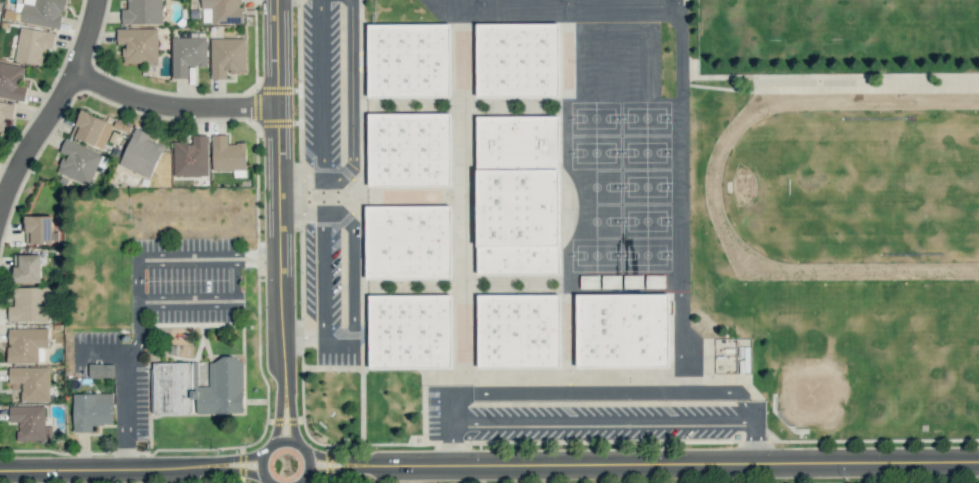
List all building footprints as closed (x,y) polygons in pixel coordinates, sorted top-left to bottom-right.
[(34,5),(23,4),(20,22),(60,28),(65,0),(35,0),(34,5)] [(122,24),(162,23),(161,0),(127,0),(127,8),(121,8),(122,24)] [(201,8),(211,8),(212,24),(242,23),(241,0),(201,0),(201,8)] [(474,23),(475,96),(556,95),(555,24),(474,23)] [(366,25),(448,24),(446,96),(366,97),(366,25)] [(55,32),(19,27),(15,61),(42,64),(44,46),(53,48),(55,32)] [(157,63),(158,28),(117,28),(117,44),(123,44),(123,62),(157,63)] [(206,37),(172,37),(172,78),(188,78),(188,66),(207,66),(206,37)] [(211,38),(211,79),(228,79),(228,73),(246,73),(245,38),(211,38)] [(26,87),(20,86),(24,65),(0,62),(0,97),(24,101),(26,87)] [(2,136),(5,118),(12,119),(15,104),(0,101),(0,136),(2,136)] [(70,134),(102,149),(114,125),(82,109),(70,134)] [(448,113),(448,186),(366,186),(366,114),(448,113)] [(557,116),(556,273),(476,274),(475,116),(557,116)] [(150,178),(163,146),(147,139),(149,133),(135,127),(119,165),(150,178)] [(246,170),(246,142),(228,143),(228,134),(211,134),(212,170),(246,170)] [(208,135),(191,135),(192,142),(173,142),(174,176),(208,175),(208,135)] [(102,154),(65,138),(59,152),(64,154),(56,172),(88,186),(102,154)] [(448,206),(449,278),(363,279),(363,206),(448,206)] [(52,215),(24,215),(24,243),(52,243),(52,215)] [(40,254),(13,255),(14,283),(41,282),(40,254)] [(48,321),(48,287),(14,288),(14,306),(8,306),(8,321),(48,321)] [(368,296),(368,368),(449,369),(448,295),(368,296)] [(475,295),(476,367),(558,367),(558,296),(475,295)] [(574,295),(666,295),(666,366),(574,367),(574,295)] [(48,328),(8,328),(8,362),(43,363),(44,348),(48,348),(48,328)] [(153,362),(153,414),(243,414),(243,358),(209,358),(209,386),(197,386),(197,362),(153,362)] [(114,377),(113,363),(88,364),(89,378),(114,377)] [(49,367),(9,367),(9,383),(22,383),(22,401),(49,401),(49,367)] [(73,432),(92,432),(92,425),(113,424),(113,393),(72,394),(73,432)] [(18,440),(52,440),(52,425),(45,426),(44,405),(9,406),(9,422),(17,422),(18,440)]
